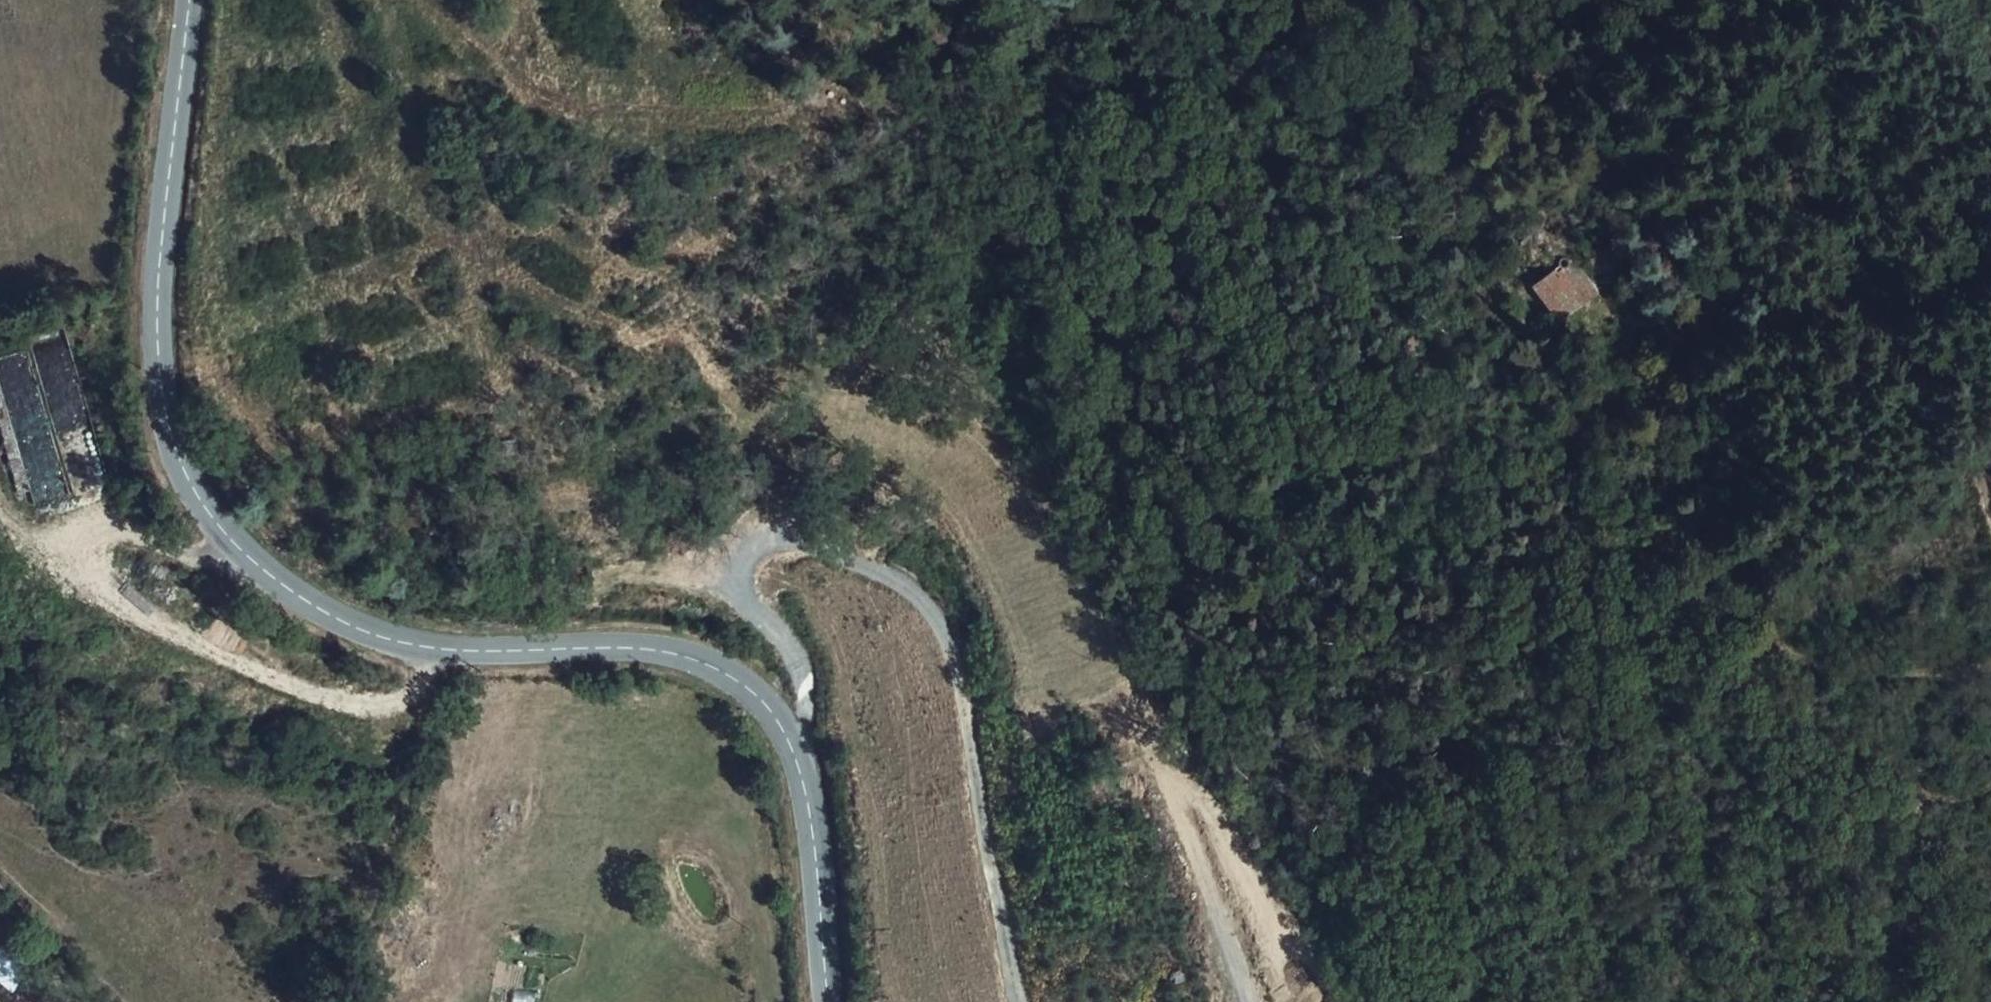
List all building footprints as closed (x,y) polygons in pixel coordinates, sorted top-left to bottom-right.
[(1576,254),(1528,281),(1550,321),(1599,295),(1576,254)] [(49,423),(84,416),(67,331),(32,338),(49,423)] [(6,406),(36,401),(29,357),(0,361),(0,367),(6,406)] [(30,973),(0,948),(0,979),(14,991),(30,973)]
